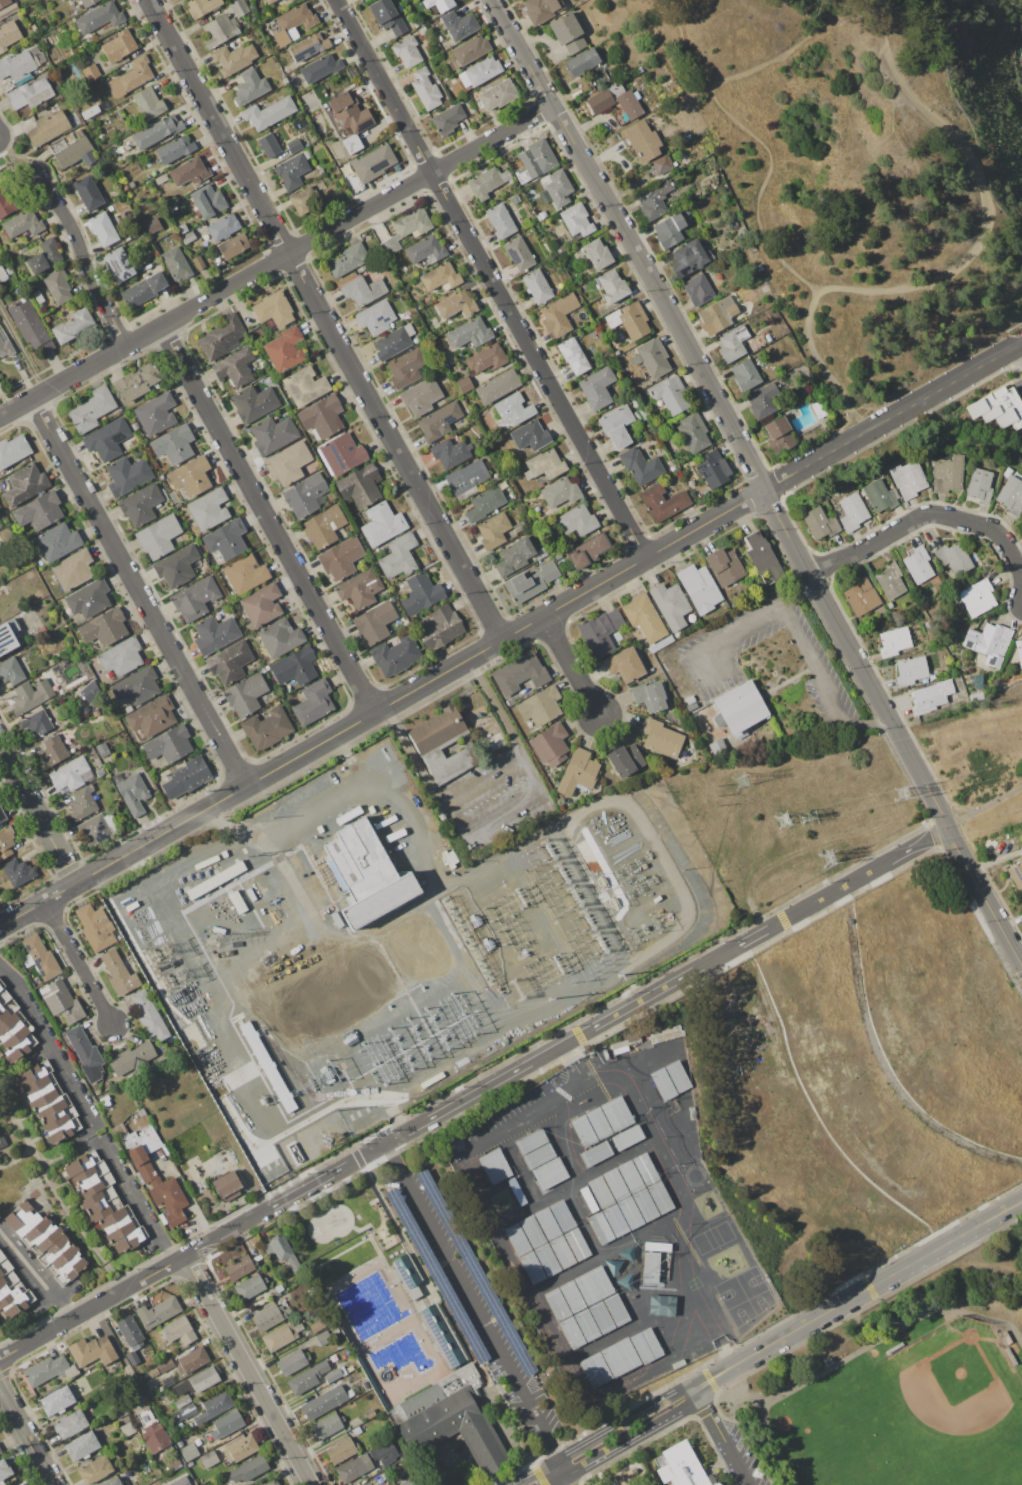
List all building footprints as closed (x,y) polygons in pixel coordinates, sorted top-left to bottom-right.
[(12,3),(0,10),(0,0),(10,0),(12,3)] [(74,20),(109,0),(112,0),(119,13),(122,11),(127,20),(114,27),(112,24),(101,29),(100,26),(82,35),(74,20)] [(84,9),(79,0),(100,0),(84,9)] [(186,3),(191,0),(208,0),(222,0),(223,3),(219,5),(221,7),(211,12),(210,10),(193,20),(187,9),(189,8),(186,3)] [(230,4),(237,0),(244,0),(250,11),(238,18),(230,4)] [(367,7),(380,0),(389,0),(396,12),(398,11),(408,31),(396,37),(390,26),(383,30),(381,25),(378,26),(367,7)] [(421,1),(423,0),(454,0),(456,5),(439,14),(433,4),(425,8),(421,1)] [(522,2),(525,0),(561,0),(565,7),(556,12),(555,10),(553,11),(555,14),(534,27),(524,12),(527,10),(522,2)] [(274,18),(303,2),(308,10),(309,9),(312,15),(315,13),(320,22),(306,30),(302,23),(294,27),(299,36),(288,43),(274,18)] [(438,18),(453,10),(457,17),(459,16),(460,18),(471,12),(480,28),(454,43),(449,34),(449,35),(444,26),(442,26),(438,18)] [(547,24),(570,10),(584,32),(580,34),(588,46),(571,56),(563,44),(561,46),(547,24)] [(203,42),(209,38),(202,26),(225,13),(226,14),(228,12),(230,15),(227,16),(229,19),(234,16),(241,30),(240,31),(241,33),(208,51),(203,42)] [(10,52),(0,58),(0,27),(14,19),(23,37),(6,46),(10,52)] [(412,23),(417,21),(420,26),(415,29),(412,23)] [(417,30),(425,26),(428,31),(420,36),(417,30)] [(100,46),(111,40),(112,41),(119,37),(116,33),(127,27),(138,47),(121,57),(122,58),(110,65),(100,46)] [(288,48),(311,35),(311,36),(318,32),(323,40),(328,37),(334,48),(314,59),(312,54),(296,63),(288,48)] [(451,50),(480,34),(483,39),(485,37),(492,49),(460,67),(460,66),(452,71),(447,63),(455,58),(451,50)] [(405,70),(398,56),(396,57),(390,47),(412,35),(418,44),(415,46),(423,60),(405,70)] [(210,53),(225,45),(230,53),(242,46),(243,48),(251,43),(258,56),(250,61),(252,63),(224,79),(210,53)] [(563,64),(586,50),(586,51),(592,47),(601,61),(594,66),(595,67),(573,80),(563,64)] [(10,74),(0,80),(0,60),(9,55),(11,58),(27,49),(37,68),(29,72),(30,75),(15,83),(10,74)] [(107,81),(116,76),(117,77),(134,68),(130,61),(145,53),(149,62),(146,64),(155,81),(150,84),(148,81),(126,93),(116,99),(107,81)] [(299,70),(330,53),(335,61),(340,58),(345,68),(340,71),(339,70),(332,74),(331,72),(308,85),(299,70)] [(464,71),(491,55),(494,61),(497,59),(504,70),(471,88),(469,84),(463,88),(456,76),(464,71)] [(81,70),(95,63),(102,76),(88,83),(81,70)] [(410,82),(415,79),(411,73),(425,65),(430,74),(426,76),(431,85),(435,83),(443,97),(439,99),(442,103),(427,112),(410,82)] [(635,69),(640,66),(643,72),(638,74),(635,69)] [(234,98),(237,96),(235,92),(238,91),(236,87),(244,82),(239,74),(253,67),(260,80),(264,78),(271,89),(239,107),(238,105),(236,106),(233,101),(235,100),(234,98)] [(5,94),(26,82),(28,86),(45,76),(55,95),(31,108),(32,111),(21,118),(17,110),(14,111),(5,94)] [(476,96),(486,90),(485,89),(494,84),(495,85),(509,77),(520,96),(499,108),(497,105),(485,112),(482,107),(479,108),(476,102),(479,101),(476,96)] [(132,96),(150,86),(158,101),(162,99),(168,109),(145,121),(132,96)] [(585,100),(607,88),(615,104),(593,115),(593,114),(591,115),(584,103),(586,102),(585,100)] [(327,101),(348,89),(360,111),(367,107),(376,123),(355,135),(359,143),(346,151),(341,141),(343,140),(338,132),(343,129),(327,101)] [(615,97),(631,89),(644,113),(628,121),(615,97)] [(241,112),(256,103),(260,110),(289,94),(297,109),(257,132),(253,125),(252,126),(248,119),(246,120),(241,112)] [(430,119),(458,103),(466,117),(456,122),(458,126),(452,129),(453,131),(441,138),(430,119)] [(82,112),(96,104),(100,111),(86,118),(82,112)] [(26,132),(37,126),(34,121),(51,112),(52,114),(61,109),(72,128),(35,148),(26,132)] [(131,136),(173,113),(178,121),(181,120),(185,128),(174,134),(173,132),(139,151),(131,136)] [(622,129),(643,118),(650,132),(654,130),(662,145),(657,148),(660,153),(640,164),(629,143),(625,145),(622,139),(626,136),(622,129)] [(54,155),(60,152),(59,151),(53,154),(49,146),(62,138),(66,146),(79,138),(75,131),(80,129),(84,135),(85,134),(94,152),(92,153),(96,161),(85,167),(81,159),(60,171),(55,162),(57,160),(54,155)] [(258,140),(271,132),(282,151),(269,159),(263,149),(261,150),(259,147),(261,145),(258,140)] [(155,150),(176,139),(177,139),(185,135),(190,144),(194,141),(197,148),(183,156),(182,155),(163,165),(155,150)] [(287,144),(299,137),(304,148),(292,154),(287,144)] [(509,163),(519,158),(517,155),(526,150),(525,147),(544,137),(559,165),(521,186),(509,163)] [(349,161),(356,157),(357,159),(387,143),(397,162),(383,170),(385,172),(362,185),(349,161)] [(303,152),(307,150),(311,157),(307,160),(303,152)] [(273,168),(301,153),(311,169),(298,176),(303,185),(287,193),(273,168)] [(650,162),(667,153),(674,167),(668,170),(670,174),(666,176),(664,172),(657,176),(650,162)] [(168,171),(198,155),(205,168),(208,167),(212,174),(193,185),(190,179),(176,186),(168,171)] [(465,181),(482,172),(481,171),(485,169),(486,170),(494,166),(497,171),(498,170),(500,174),(508,169),(513,178),(492,189),(493,190),(486,193),(489,198),(480,202),(477,197),(475,199),(465,181)] [(548,175),(562,168),(574,190),(566,195),(569,201),(554,209),(550,201),(544,205),(538,193),(545,189),(543,186),(547,184),(546,182),(550,180),(548,175)] [(154,179),(165,173),(168,179),(158,185),(154,179)] [(88,174),(104,202),(88,211),(72,183),(88,174)] [(639,208),(641,207),(641,206),(642,206),(637,198),(651,191),(650,190),(669,180),(672,185),(673,185),(675,189),(665,195),(666,198),(662,200),(668,211),(647,222),(639,208)] [(127,183),(132,181),(135,186),(130,189),(127,183)] [(190,195),(199,190),(199,189),(209,183),(214,192),(220,189),(229,206),(203,220),(190,195)] [(120,187),(126,184),(129,189),(123,192),(120,187)] [(288,197),(310,184),(313,189),(316,190),(318,194),(318,197),(320,200),(308,207),(310,210),(299,216),(288,197)] [(18,209),(0,218),(0,187),(5,185),(18,209)] [(510,198),(517,194),(522,201),(514,205),(510,198)] [(558,213),(580,201),(588,215),(585,216),(589,223),(591,222),(596,230),(582,237),(576,240),(574,240),(573,239),(573,238),(572,238),(572,236),(571,236),(558,213)] [(484,211),(502,202),(517,231),(500,240),(499,239),(497,240),(493,232),(495,231),(484,211)] [(1,224),(31,207),(38,220),(40,219),(46,229),(32,237),(30,233),(21,238),(19,235),(10,240),(1,224)] [(378,244),(393,236),(392,236),(398,233),(392,223),(422,207),(434,228),(420,235),(419,235),(414,238),(411,232),(401,238),(402,238),(397,241),(401,249),(385,257),(378,244)] [(88,219),(104,210),(121,241),(108,247),(107,245),(103,248),(96,235),(93,237),(85,222),(88,221),(88,219)] [(539,212),(544,210),(547,216),(542,218),(539,212)] [(654,236),(657,234),(653,226),(680,211),(687,226),(679,230),(684,239),(662,251),(654,236)] [(206,227),(232,213),(236,220),(238,219),(242,227),(234,232),(235,233),(220,241),(219,240),(215,242),(206,227)] [(519,220),(526,216),(532,226),(525,230),(519,220)] [(144,224),(157,217),(163,228),(150,235),(144,224)] [(178,226),(184,223),(188,230),(182,234),(178,226)] [(180,237),(193,230),(197,238),(184,245),(180,237)] [(197,236),(206,231),(211,241),(203,246),(197,236)] [(217,246),(243,232),(251,247),(225,261),(217,246)] [(404,249),(433,233),(440,246),(444,245),(449,254),(430,264),(426,257),(412,265),(404,249)] [(501,245),(520,235),(531,255),(533,254),(534,257),(533,258),(536,263),(527,268),(528,270),(523,272),(522,270),(518,272),(512,260),(510,261),(501,245)] [(26,260),(41,252),(37,244),(52,236),(57,245),(55,246),(63,260),(34,275),(32,276),(24,263),(27,261),(26,260)] [(670,264),(676,261),(671,252),(685,245),(684,244),(696,237),(704,252),(709,250),(714,259),(709,262),(710,264),(698,270),(697,268),(678,279),(670,264)] [(581,247),(598,238),(603,247),(606,245),(614,260),(594,272),(581,247)] [(326,263),(342,254),(341,251),(360,241),(369,257),(362,261),(363,263),(334,279),(326,263)] [(160,255),(178,245),(193,274),(182,280),(180,278),(174,281),(160,255)] [(104,256),(121,246),(136,273),(119,283),(118,282),(116,283),(102,258),(105,257),(104,256)] [(192,259),(201,254),(207,267),(199,271),(192,259)] [(419,277),(449,261),(456,274),(458,272),(463,281),(450,288),(445,290),(442,286),(435,289),(434,288),(427,292),(419,277)] [(10,279),(0,284),(0,266),(2,265),(4,270),(10,266),(14,273),(8,276),(10,279)] [(42,278),(62,266),(67,275),(64,277),(71,289),(69,291),(72,298),(57,306),(42,278)] [(520,278),(538,268),(550,288),(552,291),(551,291),(554,296),(544,301),(545,302),(540,305),(540,304),(535,306),(528,293),(527,294),(524,290),(526,289),(520,278)] [(597,278),(614,268),(620,279),(622,278),(631,293),(607,306),(603,300),(601,297),(602,297),(601,295),(606,293),(597,278)] [(119,293),(160,271),(168,285),(156,291),(157,294),(128,310),(119,293)] [(682,284),(703,273),(715,296),(694,307),(682,284)] [(339,286),(361,274),(366,284),(381,277),(389,291),(358,308),(354,300),(351,301),(349,298),(346,299),(339,286)] [(434,304),(464,288),(471,302),(474,300),(478,309),(465,316),(461,310),(453,315),(453,313),(442,319),(434,304)] [(251,306),(262,300),(261,299),(280,289),(293,312),(291,313),(295,320),(278,329),(276,325),(269,328),(265,321),(260,323),(251,306)] [(32,294),(39,290),(45,301),(38,305),(32,294)] [(538,311),(556,301),(555,300),(572,291),(580,306),(564,315),(572,329),(553,339),(550,333),(546,335),(539,321),(543,319),(538,311)] [(6,307),(28,295),(56,346),(34,358),(6,307)] [(697,312),(730,295),(739,312),(730,317),(734,324),(709,337),(704,328),(705,327),(697,312)] [(354,315),(386,298),(400,324),(390,329),(390,328),(372,337),(366,325),(361,327),(354,315)] [(605,317),(637,299),(648,320),(645,321),(651,332),(632,342),(621,324),(612,329),(605,317)] [(50,329),(62,322),(63,323),(74,317),(71,313),(85,305),(95,323),(73,335),(75,337),(60,345),(50,329)] [(196,340),(207,334),(206,333),(225,323),(222,317),(235,310),(248,334),(238,340),(241,346),(209,363),(196,340)] [(445,334),(479,315),(486,329),(490,327),(495,336),(474,348),(473,347),(469,349),(466,342),(454,348),(445,334)] [(374,342),(403,326),(403,327),(410,323),(416,333),(409,337),(413,345),(380,362),(375,353),(379,351),(374,342)] [(717,350),(721,348),(719,344),(721,343),(718,338),(735,329),(735,328),(743,323),(750,336),(741,342),(747,354),(726,365),(717,350)] [(263,346),(281,336),(280,333),(296,324),(304,338),(297,342),(306,359),(278,374),(263,346)] [(557,345),(573,336),(590,367),(573,376),(557,345)] [(652,339),(654,338),(655,339),(657,337),(669,357),(665,359),(672,370),(651,382),(652,384),(637,393),(616,357),(651,337),(652,339)] [(6,353),(0,356),(0,338),(2,341),(8,338),(16,352),(8,357),(6,353)] [(464,359),(497,342),(508,362),(495,369),(494,368),(489,371),(487,368),(482,371),(481,370),(475,373),(473,369),(470,370),(464,359)] [(211,366),(249,345),(256,358),(245,363),(254,379),(235,390),(229,378),(220,383),(211,366)] [(747,349),(754,345),(757,350),(750,354),(747,349)] [(386,364),(419,346),(428,364),(417,370),(421,377),(396,391),(389,379),(393,377),(386,364)] [(731,369),(750,358),(762,381),(740,392),(732,378),(735,377),(731,369)] [(111,382),(137,368),(138,369),(154,361),(163,378),(148,387),(150,391),(124,405),(111,382)] [(282,380),(310,365),(315,375),(311,377),(314,381),(324,376),(332,389),(297,408),(282,380)] [(577,382),(609,365),(617,380),(604,387),(612,402),(591,413),(585,402),(587,401),(577,382)] [(474,389),(513,368),(522,385),(501,396),(501,397),(494,401),(493,400),(483,406),(474,389)] [(647,390),(667,378),(668,380),(677,374),(694,404),(671,417),(660,397),(653,401),(647,390)] [(398,394),(432,375),(443,396),(430,403),(433,408),(414,418),(408,406),(405,408),(398,394)] [(455,381),(467,375),(474,387),(462,394),(455,381)] [(749,407),(751,405),(746,397),(773,382),(774,384),(781,380),(785,388),(779,392),(779,393),(771,398),(777,410),(756,421),(749,407)] [(67,412),(77,407),(77,405),(93,396),(91,391),(105,384),(117,407),(96,419),(99,425),(79,435),(67,412)] [(1012,387),(1021,406),(1021,427),(1015,431),(1012,424),(1001,430),(995,418),(986,423),(982,416),(972,421),(965,407),(989,394),(988,392),(1003,384),(1006,390),(1012,387)] [(230,397),(251,385),(256,394),(271,386),(281,405),(244,425),(236,411),(237,410),(230,397)] [(133,409),(169,390),(176,404),(170,408),(178,423),(148,439),(133,409)] [(493,404),(518,391),(524,401),(520,403),(523,408),(532,403),(537,413),(512,427),(510,422),(504,425),(493,404)] [(296,414),(334,393),(344,410),(336,414),(344,428),(320,441),(313,427),(305,431),(296,414)] [(811,405),(820,400),(828,414),(819,419),(811,405)] [(417,422),(456,401),(464,415),(448,424),(451,431),(427,444),(423,437),(425,436),(417,422)] [(596,420),(626,404),(635,420),(623,426),(632,443),(615,452),(607,437),(606,438),(596,420)] [(633,413),(643,407),(648,417),(638,423),(633,413)] [(675,427),(681,423),(680,420),(693,412),(694,414),(697,412),(708,431),(705,433),(711,444),(691,455),(675,427)] [(763,426),(783,415),(791,429),(789,431),(796,445),(774,456),(767,443),(771,440),(763,426)] [(81,438),(122,416),(132,435),(117,443),(123,453),(103,464),(95,449),(89,452),(81,438)] [(252,442),(256,440),(249,428),(271,416),(275,424),(289,416),(300,437),(261,458),(252,442)] [(509,433),(536,418),(543,430),(546,429),(553,441),(549,443),(549,444),(537,451),(536,450),(532,452),(528,444),(518,449),(509,433)] [(131,424),(136,422),(139,428),(134,431),(131,424)] [(149,442),(185,422),(195,440),(188,443),(195,455),(172,468),(165,454),(157,458),(149,442)] [(317,445),(323,442),(324,444),(348,431),(356,447),(362,444),(370,459),(335,478),(317,445)] [(33,452),(0,470),(0,442),(5,439),(7,442),(22,433),(33,452)] [(429,448),(448,438),(452,445),(463,439),(466,445),(471,443),(473,448),(469,451),(473,457),(446,471),(439,458),(435,460),(429,448)] [(263,461),(303,440),(314,459),(299,467),(304,476),(279,490),(263,461)] [(617,455),(634,446),(636,450),(639,448),(646,462),(656,456),(665,472),(638,487),(630,472),(627,474),(617,455)] [(524,461),(541,453),(541,454),(553,447),(561,462),(563,460),(569,470),(551,480),(548,474),(544,476),(542,473),(533,478),(527,480),(524,473),(529,470),(524,461)] [(695,465),(703,460),(701,457),(716,448),(727,468),(724,470),(730,480),(710,491),(695,465)] [(167,474),(202,455),(210,468),(203,471),(211,485),(186,499),(181,490),(176,492),(167,474)] [(964,456),(962,493),(933,492),(929,460),(952,461),(952,455),(964,456)] [(105,467),(125,456),(130,465),(144,458),(154,477),(114,498),(107,485),(113,481),(105,467)] [(443,476),(458,468),(459,470),(480,458),(490,477),(476,485),(478,491),(459,502),(456,496),(454,497),(443,476)] [(888,469),(899,464),(901,467),(915,460),(927,486),(914,492),(916,495),(903,501),(888,469)] [(6,476),(33,461),(39,473),(44,471),(52,484),(9,507),(2,493),(12,487),(6,476)] [(334,483),(372,462),(381,479),(374,482),(382,497),(358,510),(351,496),(343,500),(334,483)] [(973,467),(994,472),(989,488),(993,489),(989,504),(979,502),(980,498),(966,494),(973,467)] [(281,493),(319,471),(329,489),(314,498),(319,507),(297,520),(281,493)] [(1010,475),(1021,482),(1021,511),(1018,518),(1005,511),(1007,507),(995,500),(1010,475)] [(540,490),(566,476),(570,484),(575,481),(583,495),(570,502),(568,498),(550,508),(540,490)] [(861,488),(879,478),(887,492),(893,489),(898,497),(896,498),(899,504),(890,509),(889,506),(875,514),(861,488)] [(498,482),(502,480),(506,487),(502,489),(498,482)] [(116,502),(154,482),(164,500),(160,503),(161,505),(157,507),(155,505),(151,507),(152,510),(154,509),(157,515),(155,515),(157,518),(135,530),(126,514),(124,516),(116,502)] [(638,494),(660,482),(665,492),(661,494),(664,501),(685,490),(692,503),(654,524),(638,494)] [(470,499),(496,485),(506,504),(471,523),(465,514),(475,508),(470,499)] [(185,505),(220,486),(228,500),(219,505),(221,509),(226,507),(231,516),(200,533),(185,505)] [(12,512),(54,489),(61,503),(57,505),(64,517),(36,532),(30,520),(19,526),(12,512)] [(839,519),(847,515),(839,500),(857,490),(871,516),(857,524),(859,527),(847,533),(839,519)] [(366,510),(384,500),(393,516),(401,512),(409,528),(371,549),(360,528),(372,521),(366,510)] [(299,524),(336,503),(348,523),(333,531),(337,538),(315,551),(299,524)] [(554,518),(582,503),(590,517),(595,514),(600,525),(579,536),(576,529),(564,536),(554,518)] [(819,505),(826,519),(834,514),(842,530),(829,538),(827,534),(814,540),(801,515),(819,505)] [(476,525),(502,511),(511,527),(502,533),(507,541),(487,552),(481,541),(484,539),(476,525)] [(134,534),(172,513),(182,532),(169,539),(174,548),(151,560),(146,551),(144,552),(134,534)] [(201,538),(238,518),(245,531),(238,535),(246,549),(224,561),(217,548),(209,552),(201,538)] [(513,526),(523,520),(527,528),(516,533),(513,526)] [(33,538),(64,521),(70,533),(76,529),(84,544),(48,564),(33,538)] [(745,537),(759,529),(786,576),(775,583),(768,570),(759,575),(745,551),(751,547),(745,537)] [(387,543),(410,530),(417,544),(407,549),(418,569),(405,576),(402,571),(387,579),(378,562),(393,554),(387,543)] [(567,555),(578,549),(577,546),(604,531),(612,546),(595,555),(597,559),(576,571),(567,555)] [(317,555),(354,534),(366,555),(351,563),(356,571),(336,583),(330,573),(327,574),(317,555)] [(499,550),(527,535),(536,552),(525,558),(528,563),(502,577),(495,565),(504,560),(499,550)] [(933,551),(945,545),(948,549),(960,542),(975,568),(958,578),(949,562),(942,566),(933,551)] [(153,566),(193,544),(201,558),(189,564),(195,574),(189,578),(190,580),(170,591),(162,576),(159,578),(153,566)] [(901,560),(909,555),(907,552),(914,548),(921,544),(930,559),(926,561),(934,575),(916,585),(901,560)] [(50,567),(86,547),(94,561),(87,564),(93,576),(64,592),(50,567)] [(703,557),(722,547),(725,552),(732,549),(747,575),(721,590),(703,557)] [(535,556),(545,550),(548,555),(538,561),(535,556)] [(222,568),(251,552),(259,567),(265,564),(272,577),(237,596),(222,568)] [(554,556),(559,553),(562,558),(557,561),(554,556)] [(987,556),(993,554),(997,562),(991,565),(987,556)] [(502,583),(521,573),(525,579),(542,570),(540,567),(553,559),(561,574),(544,583),(547,587),(514,605),(502,583)] [(873,575),(886,568),(884,565),(893,560),(903,576),(899,578),(906,591),(888,601),(873,575)] [(676,573),(693,564),(696,570),(705,566),(723,599),(713,605),(715,608),(700,616),(676,573)] [(333,588),(371,567),(376,578),(378,577),(384,587),(373,593),(377,600),(357,611),(349,597),(341,601),(333,588)] [(400,600),(409,595),(408,592),(411,591),(405,580),(424,570),(433,587),(440,583),(448,596),(409,617),(400,600)] [(168,597),(211,574),(223,596),(212,602),(210,599),(204,602),(209,612),(184,625),(168,597)] [(842,592),(855,585),(853,582),(865,575),(881,603),(857,617),(842,592)] [(63,598),(101,577),(109,590),(104,593),(111,606),(85,620),(80,611),(72,615),(63,598)] [(957,593),(986,578),(992,590),(990,592),(996,604),(970,618),(957,593)] [(239,601),(275,581),(282,594),(272,599),(274,604),(277,602),(283,613),(254,629),(239,601)] [(648,590),(662,583),(665,589),(678,583),(692,610),(682,615),(687,625),(670,633),(648,590)] [(8,594),(0,598),(0,585),(2,584),(8,594)] [(620,607),(631,602),(629,598),(645,590),(668,635),(649,645),(639,625),(632,629),(620,607)] [(351,619),(388,599),(398,618),(385,625),(390,635),(368,647),(362,636),(360,637),(351,619)] [(430,611),(446,602),(451,612),(455,610),(467,631),(428,653),(417,632),(435,621),(430,611)] [(78,628),(117,606),(125,619),(121,621),(127,633),(102,646),(97,636),(86,642),(78,628)] [(575,625),(596,614),(597,616),(603,613),(604,614),(617,608),(626,625),(608,634),(615,649),(593,660),(575,625)] [(193,625),(212,615),(217,624),(232,616),(242,635),(203,657),(193,639),(199,636),(193,625)] [(256,632),(285,617),(293,631),(300,627),(307,640),(271,659),(256,632)] [(19,646),(0,656),(0,626),(7,622),(19,646)] [(1013,631),(999,669),(984,663),(987,655),(961,645),(967,628),(982,633),(986,623),(995,626),(996,624),(1013,631)] [(879,633),(907,626),(912,647),(897,651),(898,653),(881,658),(879,649),(883,647),(879,633)] [(368,651),(385,642),(388,649),(401,642),(398,636),(409,630),(424,658),(384,680),(368,651)] [(96,656),(134,635),(141,648),(137,651),(143,663),(116,678),(112,670),(105,673),(96,656)] [(204,659),(243,638),(255,659),(241,666),(245,675),(224,687),(215,670),(211,672),(204,659)] [(268,665),(309,643),(317,658),(310,662),(319,676),(299,687),(294,676),(279,684),(268,665)] [(632,645),(645,672),(625,683),(618,671),(610,675),(602,660),(632,645)] [(491,674),(532,650),(541,667),(543,666),(551,680),(536,689),(529,677),(517,685),(519,689),(504,697),(491,674)] [(4,683),(0,677),(0,663),(14,656),(26,678),(12,686),(9,680),(4,683)] [(896,662),(924,656),(928,676),(913,679),(914,683),(899,686),(897,677),(899,676),(896,662)] [(941,660),(948,658),(950,665),(943,667),(941,660)] [(109,687),(151,664),(159,678),(154,681),(161,693),(135,707),(129,695),(117,701),(109,687)] [(223,692),(258,673),(268,691),(255,698),(261,708),(239,720),(223,692)] [(291,708),(307,699),(301,689),(324,677),(332,691),(327,694),(335,709),(302,727),(291,708)] [(14,689),(28,681),(34,692),(37,690),(33,685),(46,678),(55,694),(18,715),(11,701),(18,697),(14,689)] [(910,692),(936,684),(935,683),(951,678),(955,691),(945,694),(948,702),(936,706),(937,710),(914,717),(911,707),(914,706),(910,692)] [(717,712),(711,702),(710,700),(745,680),(748,679),(768,714),(730,736),(724,725),(717,727),(714,726),(711,719),(711,717),(717,712)] [(78,690),(87,703),(101,694),(92,680),(78,690)] [(629,688),(644,683),(645,686),(660,681),(666,700),(664,700),(667,708),(648,714),(644,701),(634,704),(629,688)] [(515,705),(552,684),(561,698),(555,701),(562,713),(537,728),(530,717),(524,721),(515,705)] [(968,695),(982,692),(984,700),(970,703),(968,695)] [(125,717),(167,694),(174,707),(170,709),(178,723),(146,740),(139,726),(132,730),(125,717)] [(685,699),(693,695),(696,701),(688,705),(685,699)] [(686,707),(696,702),(698,707),(688,712),(686,707)] [(240,724),(256,715),(259,721),(270,715),(268,711),(280,704),(294,730),(255,752),(240,724)] [(407,731),(443,711),(442,710),(453,704),(467,730),(420,756),(407,731)] [(43,709),(53,728),(39,736),(34,727),(24,732),(19,722),(43,709)] [(642,746),(647,733),(642,731),(647,717),(663,723),(661,728),(685,736),(676,759),(642,746)] [(527,741),(558,721),(567,735),(561,739),(568,751),(564,753),(567,758),(550,769),(546,762),(542,764),(527,741)] [(141,746),(183,723),(190,736),(187,738),(193,750),(168,764),(162,753),(149,760),(141,746)] [(734,734),(745,728),(748,734),(737,740),(734,734)] [(42,739),(56,732),(69,756),(45,769),(41,761),(43,760),(41,756),(44,755),(41,750),(46,747),(42,739)] [(708,744),(721,737),(728,750),(714,757),(708,744)] [(95,747),(103,742),(109,753),(101,757),(95,747)] [(605,755),(622,746),(623,748),(633,743),(646,764),(620,780),(605,755)] [(575,746),(590,752),(587,759),(600,764),(596,773),(598,774),(591,790),(587,789),(586,792),(575,787),(570,798),(555,791),(575,746)] [(184,762),(199,754),(212,776),(170,799),(162,785),(172,779),(170,775),(186,766),(184,762)] [(82,756),(90,770),(80,775),(85,784),(61,797),(57,790),(62,788),(59,783),(56,785),(54,780),(52,781),(48,775),(82,756)] [(95,771),(102,767),(106,774),(99,778),(95,771)] [(110,776),(119,772),(123,781),(138,773),(151,796),(143,800),(142,798),(138,800),(145,812),(134,818),(110,776)] [(86,786),(98,809),(74,822),(70,814),(72,813),(70,810),(74,808),(71,803),(75,800),(72,794),(86,786)] [(118,816),(120,815),(121,814),(122,813),(123,811),(122,809),(121,808),(120,807),(118,807),(116,807),(115,808),(114,810),(114,811),(114,813),(115,814),(117,815),(118,816)] [(441,809),(446,818),(442,820),(437,811),(441,809)] [(100,813),(103,817),(111,812),(122,832),(94,847),(94,846),(89,848),(77,826),(100,813)] [(350,931),(339,911),(355,902),(323,845),(337,837),(335,834),(365,817),(399,877),(409,872),(421,892),(350,931)] [(12,852),(0,859),(0,830),(10,825),(16,837),(13,838),(16,844),(10,847),(12,852)] [(1016,859),(1021,856),(1021,889),(1021,887),(1017,889),(1007,870),(1018,864),(1016,859)] [(2,866),(16,858),(18,863),(24,860),(27,865),(30,863),(32,868),(34,867),(38,875),(14,888),(2,866)] [(142,894),(154,888),(156,893),(145,899),(142,894)] [(153,901),(159,898),(161,902),(156,906),(153,901)] [(74,911),(89,903),(94,912),(101,908),(109,922),(110,921),(114,929),(111,930),(114,937),(118,935),(120,939),(94,953),(82,931),(85,930),(74,911)] [(21,940),(36,932),(46,951),(48,949),(61,972),(44,981),(34,963),(26,967),(21,958),(29,954),(21,940)] [(100,955),(113,947),(120,959),(129,954),(136,965),(127,970),(130,976),(136,973),(142,984),(119,997),(109,980),(113,977),(100,955)] [(45,984),(60,976),(73,1000),(76,999),(85,1016),(69,1025),(61,1011),(52,1016),(38,990),(46,986),(45,984)] [(0,990),(0,1023),(17,1009),(19,1008),(3,988),(0,990)] [(131,996),(145,989),(170,1036),(160,1041),(156,1033),(148,1037),(131,1007),(136,1005),(131,996)] [(8,1049),(0,1040),(0,1023),(17,1009),(34,1029),(30,1032),(8,1049)] [(64,1032),(79,1024),(91,1046),(94,1045),(104,1062),(100,1064),(103,1071),(100,1072),(103,1076),(100,1078),(102,1081),(90,1087),(79,1066),(82,1064),(64,1032)] [(647,1034),(680,1025),(681,1030),(648,1039),(647,1034)] [(651,1039),(683,1030),(684,1035),(652,1044),(651,1039)] [(8,1049),(30,1032),(38,1042),(12,1063),(4,1053),(8,1049)] [(611,1044),(640,1036),(641,1041),(627,1045),(628,1050),(614,1054),(611,1044)] [(107,1060),(128,1048),(130,1052),(149,1041),(156,1054),(116,1076),(107,1060)] [(21,1088),(50,1071),(53,1071),(46,1059),(15,1077),(21,1088)] [(678,1059),(692,1087),(679,1093),(665,1065),(678,1059)] [(650,1074),(664,1067),(678,1094),(664,1102),(650,1074)] [(34,1110),(63,1094),(50,1071),(21,1088),(17,1090),(30,1113),(34,1110)] [(642,1082),(649,1078),(661,1102),(654,1105),(642,1082)] [(47,1133),(76,1117),(78,1116),(65,1093),(63,1094),(34,1110),(47,1133)] [(101,1098),(107,1095),(109,1099),(108,1099),(110,1104),(105,1107),(101,1098)] [(600,1106),(620,1095),(634,1123),(614,1134),(600,1106)] [(651,1109),(670,1099),(684,1127),(665,1137),(651,1109)] [(585,1113),(598,1106),(612,1134),(599,1141),(585,1113)] [(136,1111),(143,1108),(146,1114),(140,1117),(136,1111)] [(571,1121),(584,1114),(598,1141),(585,1148),(571,1121)] [(47,1133),(76,1117),(81,1127),(73,1131),(74,1133),(65,1138),(64,1136),(47,1146),(41,1136),(47,1133)] [(111,1129),(122,1123),(128,1134),(117,1140),(111,1129)] [(610,1138),(637,1124),(644,1138),(617,1152),(610,1138)] [(146,1154),(140,1144),(128,1151),(121,1139),(134,1131),(137,1136),(139,1134),(138,1132),(151,1125),(162,1144),(146,1154)] [(514,1142),(540,1128),(547,1142),(521,1155),(514,1142)] [(578,1154),(605,1140),(612,1154),(585,1168),(578,1154)] [(522,1157),(550,1143),(556,1155),(529,1169),(522,1157)] [(135,1168),(149,1160),(146,1154),(140,1144),(128,1151),(126,1152),(135,1168)] [(478,1158),(499,1147),(527,1202),(505,1213),(478,1158)] [(94,1150),(100,1161),(69,1178),(62,1181),(56,1170),(78,1158),(77,1157),(84,1153),(85,1155),(94,1150)] [(632,1159),(645,1152),(659,1179),(647,1186),(632,1159)] [(531,1171),(559,1157),(569,1177),(542,1191),(531,1171)] [(100,1161),(69,1178),(81,1200),(110,1184),(115,1182),(102,1159),(100,1161)] [(159,1177),(149,1182),(145,1185),(135,1168),(149,1160),(159,1177)] [(617,1167),(630,1160),(644,1187),(632,1194),(617,1167)] [(601,1175),(615,1167),(630,1195),(616,1203),(601,1175)] [(414,1175),(425,1169),(536,1370),(525,1376),(414,1175)] [(211,1182),(233,1170),(242,1186),(238,1189),(241,1194),(224,1203),(220,1197),(219,1197),(211,1182)] [(586,1182),(600,1175),(615,1203),(601,1210),(586,1182)] [(148,1191),(153,1188),(162,1183),(173,1176),(190,1204),(181,1210),(170,1216),(161,1202),(156,1205),(148,1191)] [(153,1188),(162,1183),(159,1177),(149,1182),(153,1188)] [(647,1188),(660,1181),(674,1207),(661,1214),(647,1188)] [(81,1200),(110,1184),(122,1207),(95,1222),(90,1224),(78,1202),(81,1200)] [(586,1186),(598,1210),(591,1214),(579,1190),(586,1186)] [(383,1193),(394,1187),(489,1358),(478,1364),(383,1193)] [(632,1196),(645,1189),(659,1215),(646,1222),(632,1196)] [(617,1204),(630,1197),(644,1223),(631,1230),(617,1204)] [(548,1207),(562,1199),(576,1226),(562,1233),(548,1207)] [(25,1200),(42,1219),(21,1237),(4,1219),(25,1200)] [(122,1207),(95,1222),(107,1244),(139,1226),(127,1204),(122,1207)] [(629,1230),(616,1237),(602,1211),(615,1204),(629,1230)] [(534,1214),(547,1207),(561,1234),(548,1241),(534,1214)] [(181,1210),(170,1216),(166,1218),(171,1228),(186,1219),(181,1210)] [(587,1219),(600,1211),(615,1238),(602,1245),(587,1219)] [(158,1215),(161,1213),(167,1224),(163,1226),(158,1215)] [(42,1219),(21,1237),(29,1247),(34,1243),(42,1252),(64,1233),(59,1227),(57,1228),(54,1225),(53,1226),(50,1223),(51,1222),(46,1215),(42,1219)] [(518,1222),(532,1215),(546,1242),(533,1249),(518,1222)] [(503,1229),(517,1222),(532,1250),(518,1257),(503,1229)] [(107,1244),(139,1226),(142,1225),(148,1236),(138,1241),(139,1244),(129,1249),(128,1247),(113,1255),(107,1244)] [(379,1231),(387,1228),(390,1233),(382,1237),(379,1231)] [(564,1235),(577,1228),(591,1254),(578,1261),(564,1235)] [(42,1252),(64,1233),(67,1236),(66,1238),(70,1243),(72,1242),(81,1252),(78,1256),(59,1272),(51,1262),(46,1266),(37,1257),(42,1252)] [(263,1246),(284,1234),(304,1270),(294,1275),(285,1258),(280,1261),(275,1252),(268,1256),(263,1246)] [(548,1243),(561,1236),(575,1262),(562,1269),(548,1243)] [(645,1242),(671,1244),(670,1251),(644,1250),(645,1242)] [(534,1250),(546,1244),(561,1270),(548,1276),(534,1250)] [(632,1264),(616,1254),(633,1244),(632,1264)] [(11,1269),(0,1277),(0,1250),(13,1267),(11,1269)] [(519,1258),(532,1251),(547,1278),(534,1285),(519,1258)] [(645,1251),(660,1252),(657,1283),(643,1282),(645,1251)] [(392,1259),(405,1252),(421,1282),(408,1290),(392,1259)] [(223,1267),(247,1254),(251,1263),(254,1261),(256,1265),(253,1266),(255,1269),(231,1282),(223,1267)] [(78,1256),(59,1272),(54,1277),(62,1287),(88,1264),(82,1257),(80,1259),(78,1256)] [(622,1262),(614,1277),(605,1261),(622,1262)] [(573,1279),(601,1266),(614,1293),(587,1306),(573,1279)] [(2,1308),(0,1310),(0,1277),(11,1269),(26,1290),(2,1308)] [(234,1287),(258,1273),(261,1279),(265,1277),(268,1282),(264,1284),(266,1288),(242,1301),(234,1287)] [(616,1282),(632,1273),(631,1290),(616,1282)] [(558,1287),(572,1280),(585,1307),(572,1314),(558,1287)] [(274,1288),(281,1284),(284,1290),(277,1294),(274,1288)] [(543,1294),(557,1287),(571,1315),(557,1322),(543,1294)] [(26,1290),(28,1289),(36,1299),(9,1318),(2,1308),(26,1290)] [(603,1300),(616,1293),(630,1320),(616,1327),(603,1300)] [(135,1311),(144,1306),(147,1310),(174,1295),(182,1310),(145,1330),(135,1311)] [(649,1295),(676,1297),(674,1316),(648,1315),(649,1295)] [(588,1308),(602,1301),(615,1327),(601,1334),(588,1308)] [(420,1309),(433,1302),(465,1362),(452,1369),(420,1309)] [(253,1317),(276,1305),(278,1308),(282,1306),(284,1310),(289,1307),(292,1312),(287,1315),(288,1318),(261,1332),(253,1317)] [(573,1315),(587,1309),(600,1336),(587,1342),(573,1315)] [(115,1322),(131,1314),(144,1339),(141,1340),(143,1345),(133,1351),(131,1346),(129,1347),(115,1322)] [(160,1328),(185,1314),(197,1338),(183,1346),(178,1336),(167,1342),(166,1340),(162,1342),(159,1336),(163,1334),(160,1328)] [(558,1323),(572,1316),(585,1343),(571,1350),(558,1323)] [(308,1326),(321,1319),(325,1326),(312,1333),(308,1326)] [(300,1323),(304,1330),(298,1333),(299,1335),(270,1351),(261,1336),(291,1321),(294,1326),(300,1323)] [(330,1329),(336,1325),(340,1332),(333,1335),(330,1329)] [(629,1338),(650,1327),(664,1354),(642,1364),(629,1338)] [(315,1337),(327,1330),(332,1340),(320,1346),(315,1337)] [(1001,1332),(1005,1330),(1012,1341),(1008,1344),(1001,1332)] [(66,1347),(84,1338),(86,1342),(94,1338),(96,1340),(106,1335),(118,1357),(104,1365),(99,1357),(78,1368),(66,1347)] [(600,1351),(627,1337),(640,1364),(613,1377),(600,1351)] [(886,1351),(902,1342),(903,1345),(887,1353),(886,1351)] [(177,1360),(202,1347),(210,1361),(185,1374),(183,1372),(180,1374),(176,1368),(180,1366),(177,1360)] [(276,1362),(303,1347),(311,1362),(284,1377),(276,1362)] [(1006,1348),(1008,1347),(1018,1364),(1015,1366),(1006,1348)] [(125,1354),(131,1351),(132,1353),(135,1351),(140,1361),(132,1365),(125,1354)] [(578,1362),(599,1352),(612,1378),(591,1388),(578,1362)] [(22,1371),(51,1356),(53,1360),(62,1354),(69,1367),(74,1364),(79,1373),(67,1379),(64,1373),(57,1377),(55,1374),(31,1387),(22,1371)] [(824,1360),(830,1357),(833,1363),(828,1366),(824,1360)] [(157,1366),(170,1359),(175,1366),(161,1374),(157,1366)] [(672,1364),(683,1359),(685,1364),(674,1369),(672,1364)] [(286,1382),(325,1361),(330,1369),(319,1375),(320,1377),(317,1378),(319,1383),(294,1397),(286,1382)] [(511,1463),(484,1477),(459,1431),(415,1455),(390,1407),(436,1383),(435,1381),(471,1362),(479,1377),(476,1379),(480,1385),(473,1389),(477,1396),(475,1397),(511,1463)] [(173,1388),(214,1366),(221,1380),(197,1394),(194,1388),(178,1397),(173,1388)] [(149,1372),(156,1368),(159,1373),(152,1377),(149,1372)] [(324,1376),(339,1368),(343,1375),(328,1383),(324,1376)] [(162,1381),(171,1376),(175,1383),(166,1387),(162,1381)] [(40,1400),(46,1396),(46,1395),(66,1384),(75,1402),(63,1408),(64,1411),(56,1416),(54,1413),(46,1417),(42,1408),(44,1407),(40,1400)] [(300,1407),(340,1385),(348,1399),(308,1421),(300,1407)] [(202,1403),(227,1390),(235,1405),(195,1426),(191,1419),(206,1411),(202,1403)] [(173,1402),(187,1394),(191,1401),(177,1408),(173,1402)] [(171,1414),(193,1402),(198,1411),(176,1423),(171,1414)] [(364,1413),(373,1408),(376,1415),(367,1420),(364,1413)] [(51,1425),(80,1409),(88,1425),(61,1439),(57,1432),(55,1433),(51,1425)] [(213,1423),(237,1410),(244,1424),(213,1440),(209,1433),(217,1429),(213,1423)] [(311,1425),(335,1412),(339,1418),(342,1416),(344,1421),(341,1423),(344,1427),(319,1440),(311,1425)] [(143,1427),(158,1419),(171,1443),(151,1454),(141,1434),(145,1432),(143,1427)] [(120,1427),(132,1421),(137,1431),(125,1437),(120,1427)] [(352,1430),(358,1426),(359,1427),(364,1424),(367,1428),(361,1431),(362,1432),(355,1436),(352,1430)] [(63,1446),(92,1431),(100,1446),(71,1461),(63,1446)] [(223,1450),(251,1435),(259,1449),(231,1464),(223,1450)] [(325,1450),(349,1437),(353,1445),(357,1443),(360,1447),(356,1449),(357,1452),(333,1465),(325,1450)] [(176,1442),(181,1439),(184,1445),(179,1447),(176,1442)] [(718,1475),(724,1484),(663,1484),(649,1460),(686,1440),(708,1480),(718,1475)] [(179,1450),(193,1443),(199,1454),(186,1461),(179,1450)] [(198,1457),(213,1449),(220,1460),(204,1469),(198,1457)] [(379,1458),(392,1451),(397,1461),(384,1468),(379,1458)] [(335,1470),(366,1453),(374,1468),(343,1484),(335,1470)] [(76,1470),(105,1454),(114,1470),(87,1484),(83,1478),(81,1479),(76,1470)] [(223,1475),(262,1454),(270,1469),(245,1482),(243,1479),(236,1483),(233,1478),(226,1481),(223,1475)] [(167,1463),(178,1457),(182,1464),(170,1470),(167,1463)] [(13,1473),(0,1480),(0,1461),(5,1458),(13,1473)] [(632,1468),(615,1478),(619,1484),(641,1484),(632,1468)] [(117,1476),(122,1484),(101,1484),(117,1476)] [(186,1477),(167,1484),(189,1484),(186,1477)] [(412,1477),(397,1484),(417,1484),(412,1477)]
